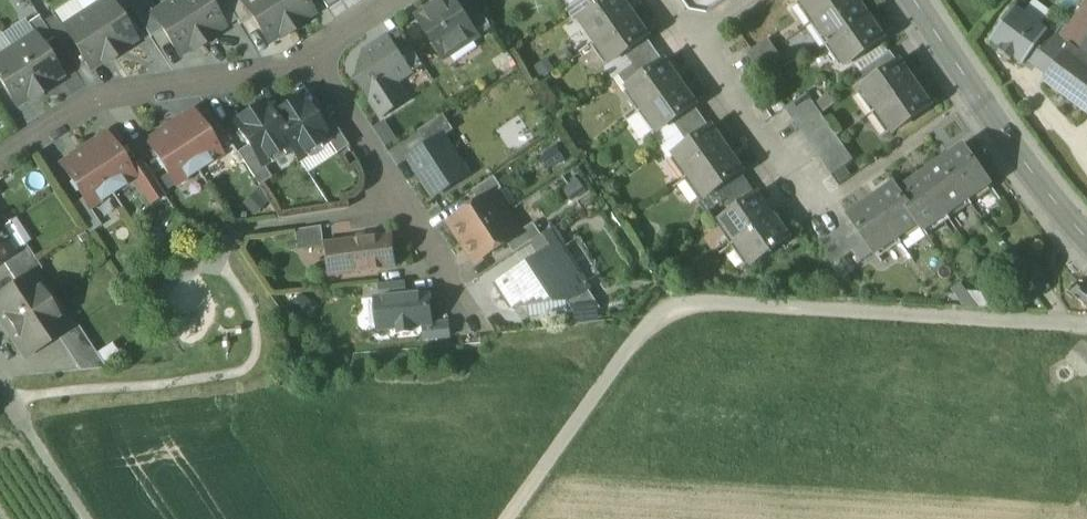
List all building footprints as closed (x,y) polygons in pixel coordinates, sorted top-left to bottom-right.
[(86,12),(115,57),(121,53),(119,51),(136,40),(119,14),(110,0),(104,0),(86,12)] [(151,37),(162,30),(152,13),(153,13),(145,0),(140,0),(131,6),(127,0),(110,0),(119,14),(131,7),(151,37)] [(204,44),(175,0),(173,0),(153,13),(152,13),(162,30),(179,56),(196,45),(198,47),(204,44)] [(204,44),(209,40),(208,37),(225,26),(208,1),(207,0),(175,0),(204,44)] [(225,26),(236,18),(224,0),(210,0),(208,1),(225,26)] [(236,18),(240,25),(252,17),(241,0),(224,0),(236,18)] [(293,30),(273,0),(241,0),(252,17),(269,42),(285,31),(287,34),(293,30)] [(293,30),(299,27),(297,24),(314,13),(305,0),(273,0),(293,30)] [(328,8),(341,0),(323,0),(328,8)] [(444,58),(477,36),(476,34),(454,1),(454,0),(443,0),(417,17),(444,58)] [(476,34),(490,25),(474,0),(456,0),(454,1),(476,34)] [(595,41),(633,15),(622,0),(606,0),(590,11),(579,19),(595,41)] [(590,11),(606,0),(583,0),(590,11)] [(816,21),(846,0),(801,0),(816,21)] [(857,0),(846,0),(816,21),(831,43),(869,17),(857,0)] [(1059,39),(1068,45),(1077,52),(1079,49),(1086,39),(1086,1),(1059,39)] [(1013,58),(1023,65),(1027,59),(1047,32),(1048,31),(1015,6),(989,41),(1001,49),(998,52),(1010,61),(1013,58)] [(109,61),(115,57),(86,12),(63,27),(91,69),(107,58),(109,61)] [(54,14),(43,21),(54,39),(60,48),(71,40),(54,14)] [(649,37),(633,15),(595,41),(611,64),(622,56),(645,40),(649,37)] [(42,46),(54,39),(43,21),(39,16),(27,23),(34,34),(42,46)] [(885,39),(869,17),(831,43),(846,66),(885,39)] [(2,33),(12,49),(34,34),(27,23),(24,19),(2,33)] [(12,49),(2,33),(1,32),(0,32),(0,57),(12,49)] [(1027,59),(1036,65),(1056,38),(1047,32),(1027,59)] [(390,42),(410,73),(423,65),(403,33),(390,42)] [(34,34),(12,49),(41,94),(47,90),(45,88),(62,77),(42,46),(34,34)] [(358,81),(381,117),(407,100),(396,83),(410,73),(390,42),(387,37),(364,51),(358,81)] [(745,52),(754,65),(776,49),(768,37),(745,52)] [(1036,65),(1047,74),(1067,46),(1056,38),(1036,65)] [(622,56),(630,69),(654,52),(645,40),(622,56)] [(1077,52),(1068,45),(1067,46),(1047,74),(1043,80),(1086,112),(1086,60),(1077,52)] [(41,94),(12,49),(0,57),(0,80),(17,106),(34,95),(35,98),(41,94)] [(784,60),(776,49),(754,65),(762,75),(784,60)] [(858,74),(865,85),(898,62),(890,51),(858,74)] [(661,63),(654,52),(630,69),(638,80),(661,63)] [(627,87),(642,110),(681,83),(665,60),(661,63),(638,80),(627,87)] [(862,88),(877,110),(915,84),(900,61),(898,62),(865,85),(862,88)] [(696,105),(681,83),(642,110),(658,132),(670,124),(693,108),(696,105)] [(931,106),(915,84),(877,110),(893,133),(931,106)] [(785,108),(793,120),(815,104),(807,93),(785,108)] [(262,101),(257,104),(286,148),(290,146),(298,159),(327,140),(328,139),(315,120),(299,95),(271,114),(262,101)] [(262,164),(286,148),(257,104),(232,120),(248,145),(261,165),(262,164)] [(822,116),(815,104),(793,120),(801,131),(822,116)] [(670,124),(677,135),(700,119),(693,108),(670,124)] [(193,111),(170,126),(198,170),(221,155),(210,138),(212,136),(206,127),(204,128),(193,111)] [(327,140),(336,154),(348,146),(326,112),(315,120),(328,139),(327,140)] [(418,131),(427,146),(443,136),(444,137),(454,130),(443,115),(418,131)] [(830,127),(822,116),(801,131),(808,142),(830,127)] [(708,129),(700,119),(677,135),(685,146),(708,129)] [(175,185),(198,170),(170,126),(147,141),(158,159),(156,160),(162,169),(164,168),(175,185)] [(673,154),(689,176),(727,150),(711,127),(708,129),(685,146),(673,154)] [(838,138),(830,127),(808,142),(816,153),(838,138)] [(107,134),(84,149),(112,193),(134,179),(135,178),(129,169),(124,161),(126,159),(120,150),(118,151),(107,134)] [(414,167),(420,177),(455,155),(444,137),(443,136),(427,146),(412,156),(417,164),(414,167)] [(846,149),(838,138),(816,153),(824,164),(846,149)] [(237,152),(259,186),(271,178),(262,164),(261,165),(248,145),(237,152)] [(964,146),(941,161),(968,199),(990,184),(964,146)] [(89,208),(112,193),(84,149),(61,164),(72,181),(70,183),(76,192),(78,191),(83,198),(89,208)] [(854,160),(846,149),(824,164),(832,176),(854,160)] [(743,172),(727,150),(689,176),(705,199),(716,191),(739,175),(743,172)] [(456,156),(455,155),(420,177),(434,197),(463,178),(454,164),(456,156)] [(408,158),(414,167),(417,164),(412,156),(408,158)] [(134,179),(150,203),(164,194),(142,161),(129,169),(135,178),(134,179)] [(946,215),(968,199),(941,161),(919,177),(946,215)] [(724,202),(731,213),(754,196),(746,186),(739,175),(716,191),(724,202)] [(472,191),(479,202),(494,193),(495,194),(502,189),(494,177),(472,191)] [(924,230),(946,215),(919,177),(898,192),(919,223),(924,230)] [(897,238),(919,223),(898,192),(892,185),(871,200),(897,238)] [(449,222),(463,242),(507,213),(495,194),(494,193),(479,202),(449,222)] [(720,220),(736,243),(774,216),(758,194),(754,196),(731,213),(720,220)] [(101,225),(89,208),(83,198),(71,206),(89,233),(101,225)] [(875,254),(897,238),(871,200),(848,216),(875,254)] [(520,232),(507,213),(463,242),(476,263),(507,243),(520,234),(520,232)] [(789,239),(774,216),(736,243),(751,265),(789,239)] [(514,254),(531,242),(542,236),(533,223),(520,232),(520,234),(507,243),(514,254)] [(294,230),(297,249),(323,245),(323,244),(321,226),(294,230)] [(554,228),(542,236),(531,242),(541,257),(559,245),(560,246),(564,243),(554,228)] [(841,228),(830,236),(846,258),(857,250),(841,228)] [(0,230),(0,263),(2,262),(15,253),(14,252),(0,230)] [(329,243),(333,276),(394,268),(391,235),(329,243)] [(820,242),(841,272),(850,265),(846,258),(830,236),(820,242)] [(329,243),(323,244),(323,245),(326,276),(333,276),(329,243)] [(2,262),(9,273),(33,257),(25,245),(14,252),(15,253),(2,262)] [(498,285),(512,307),(567,300),(572,300),(588,289),(560,246),(559,245),(541,257),(498,285)] [(41,269),(33,257),(9,273),(17,284),(33,273),(34,274),(41,269)] [(857,274),(850,265),(841,272),(847,280),(857,274)] [(25,358),(56,338),(69,329),(60,314),(57,316),(40,289),(42,287),(34,274),(33,273),(17,284),(0,295),(0,320),(3,325),(7,322),(14,333),(10,335),(25,358)] [(1030,288),(1037,298),(1051,288),(1044,279),(1030,288)] [(379,284),(380,297),(406,295),(405,281),(379,284)] [(1066,294),(1073,299),(1074,297),(1086,306),(1086,305),(1086,296),(1080,291),(1081,289),(1074,284),(1066,294)] [(60,314),(42,287),(40,289),(57,316),(60,314)] [(567,300),(574,314),(601,309),(588,289),(572,300),(567,300)] [(398,329),(398,333),(413,331),(413,327),(422,326),(431,326),(431,324),(428,293),(406,295),(380,297),(375,298),(378,331),(398,329)] [(3,325),(10,335),(14,333),(7,322),(3,325)] [(422,326),(424,340),(450,337),(449,323),(431,324),(431,326),(422,326)] [(56,338),(78,371),(106,368),(77,324),(69,329),(56,338)]
